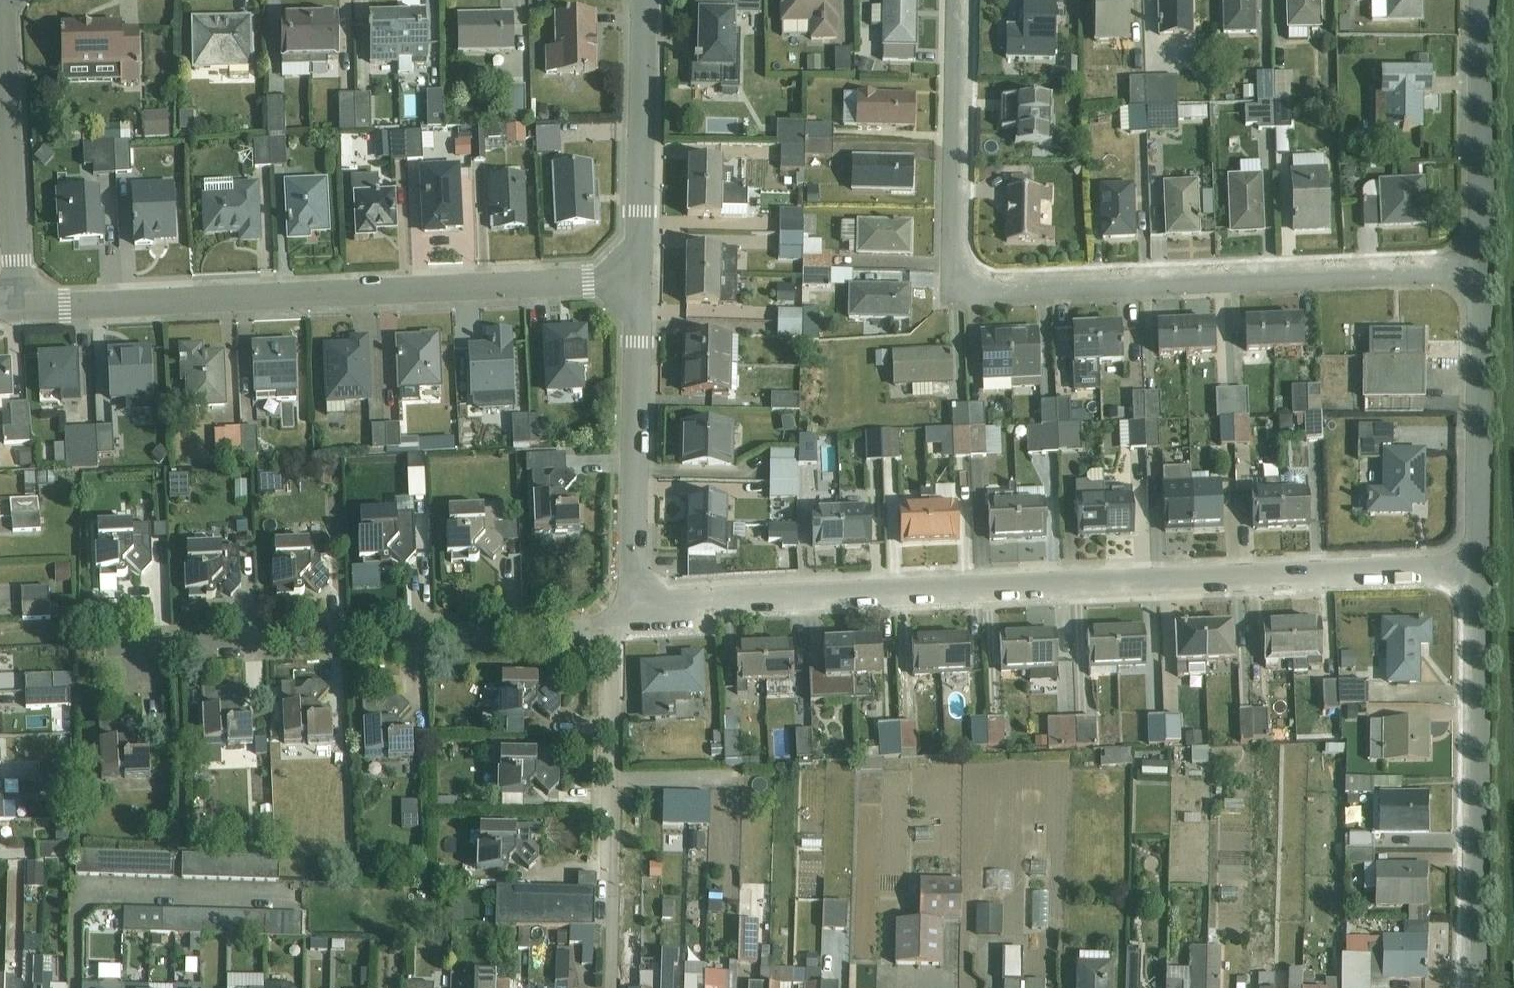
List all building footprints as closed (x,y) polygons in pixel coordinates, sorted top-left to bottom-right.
[(692,60),(691,62),(692,62),(692,84),(691,84),(691,86),(721,86),(721,89),(723,89),(723,96),(738,97),(738,89),(741,89),(741,31),(736,31),(735,14),(762,14),(762,0),(695,0),(695,26),(695,28),(701,28),(700,47),(701,47),(701,60),(692,60)] [(781,23),(782,23),(783,36),(811,35),(811,41),(838,40),(838,23),(841,23),(840,0),(780,0),(781,23)] [(872,7),(872,26),(882,25),(882,46),(884,46),(883,61),(915,61),(917,0),(884,0),(884,6),(872,7)] [(1007,58),(1055,59),(1056,0),(1024,0),(1023,27),(1007,27),(1007,58)] [(1096,39),(1094,39),(1094,43),(1131,42),(1130,0),(1095,0),(1096,39)] [(1159,37),(1194,36),(1193,0),(1158,0),(1159,37)] [(1224,34),(1258,34),(1257,0),(1223,0),(1224,34)] [(1287,30),(1289,30),(1289,41),(1308,40),(1308,30),(1322,29),(1322,0),(1287,0),(1287,30)] [(1357,4),(1372,4),(1372,21),(1421,20),(1421,0),(1357,0),(1357,4)] [(398,15),(399,64),(399,74),(414,73),(414,66),(427,66),(427,60),(429,61),(426,12),(410,13),(410,15),(398,15)] [(514,13),(458,14),(458,54),(515,52),(514,13)] [(556,47),(545,48),(547,74),(597,73),(596,13),(555,14),(556,47)] [(310,17),(310,66),(328,66),(328,60),(339,60),(339,14),(319,14),(319,17),(310,17)] [(399,64),(398,15),(370,15),(371,65),(399,64)] [(1341,16),(1329,16),(1329,30),(1341,31),(1341,16)] [(252,17),(192,18),(193,71),(230,70),(230,79),(249,79),(249,69),(253,69),(252,17)] [(310,66),(310,17),(281,18),(283,78),(310,78),(310,66)] [(62,35),(61,35),(61,42),(62,42),(63,85),(64,85),(64,82),(122,81),(122,84),(140,84),(139,31),(122,32),(122,26),(62,27),(62,35)] [(695,28),(695,26),(692,26),(692,60),(701,60),(701,47),(700,47),(701,28),(695,28)] [(851,49),(835,49),(835,72),(851,72),(851,49)] [(1417,70),(1429,70),(1429,56),(1417,55),(1417,70)] [(1051,67),(1051,77),(1077,78),(1077,57),(1064,56),(1063,67),(1051,67)] [(821,57),(808,58),(808,71),(821,71),(821,57)] [(862,58),(858,70),(871,75),(875,63),(862,58)] [(1429,70),(1417,70),(1381,70),(1382,97),(1375,96),(1375,128),(1385,128),(1385,129),(1424,130),(1423,98),(1432,97),(1432,70),(1429,70)] [(1275,103),(1274,73),(1256,73),(1257,86),(1243,87),(1244,100),(1257,100),(1257,103),(1275,103)] [(1274,73),(1275,103),(1290,102),(1290,73),(1274,73)] [(1147,107),(1178,106),(1177,77),(1146,78),(1147,107)] [(1130,107),(1147,107),(1146,78),(1129,78),(1130,107)] [(1320,81),(1306,82),(1307,96),(1320,96),(1320,81)] [(526,87),(509,87),(509,119),(527,118),(526,87)] [(444,92),(427,92),(428,128),(443,128),(444,92)] [(845,94),(844,126),(915,129),(916,94),(857,92),(857,94),(845,94)] [(355,132),(355,95),(340,95),(340,132),(355,132)] [(355,95),(355,132),(371,131),(371,129),(399,129),(399,114),(371,115),(370,95),(355,95)] [(1001,97),(1000,127),(1018,128),(1017,144),(1049,145),(1050,98),(1001,97)] [(269,135),(286,135),(285,98),(267,99),(269,135)] [(1275,103),(1276,130),(1277,153),(1291,152),(1290,102),(1275,103)] [(1275,103),(1257,103),(1257,106),(1244,106),(1245,125),(1258,125),(1258,131),(1276,130),(1275,103)] [(541,104),(539,115),(553,118),(556,107),(541,104)] [(1178,106),(1147,107),(1148,133),(1178,132),(1178,122),(1207,120),(1206,108),(1178,109),(1178,106)] [(1147,107),(1130,107),(1121,108),(1122,134),(1148,133),(1147,107)] [(170,110),(145,111),(146,139),(171,138),(170,110)] [(194,111),(180,111),(180,130),(194,130),(194,111)] [(806,140),(806,124),(806,122),(778,121),(777,146),(782,147),(806,147),(806,140)] [(560,123),(537,124),(537,154),(561,153),(560,123)] [(534,124),(474,126),(475,162),(486,161),(485,149),(505,148),(504,144),(526,143),(526,133),(528,133),(528,146),(535,146),(534,124)] [(806,124),(806,140),(834,142),(834,125),(806,124)] [(115,142),(130,141),(130,125),(99,127),(99,131),(85,131),(85,143),(99,143),(115,142)] [(407,133),(408,161),(423,160),(422,132),(407,133)] [(458,140),(455,140),(456,156),(471,156),(471,140),(472,140),(472,132),(458,133),(458,140)] [(408,161),(407,133),(390,134),(390,142),(376,143),(378,160),(391,160),(392,162),(408,161)] [(269,138),(270,167),(287,166),(286,135),(269,135),(269,138)] [(270,167),(269,138),(254,139),(256,168),(270,167)] [(806,140),(806,147),(806,156),(833,157),(834,142),(806,140)] [(130,141),(115,142),(116,174),(132,173),(130,141)] [(115,142),(99,143),(101,175),(116,174),(115,142)] [(99,143),(85,143),(86,165),(94,164),(94,175),(101,175),(99,143)] [(35,159),(47,170),(58,158),(45,146),(35,159)] [(806,147),(782,147),(780,169),(800,170),(800,174),(797,174),(797,184),(805,184),(806,156),(806,147)] [(852,155),(851,192),(913,193),(914,157),(852,155)] [(1293,170),(1290,170),(1293,234),(1330,232),(1328,169),(1324,169),(1324,156),(1293,157),(1293,170)] [(688,187),(748,189),(754,189),(754,185),(745,186),(745,182),(734,182),(734,169),(723,169),(723,160),(688,160),(688,187)] [(460,165),(419,167),(423,235),(446,234),(446,231),(464,230),(460,165)] [(592,165),(553,166),(557,231),(573,230),(573,225),(599,224),(598,204),(594,204),(592,165)] [(1402,183),(1418,182),(1417,165),(1401,166),(1402,183)] [(504,179),(488,179),(489,209),(491,208),(492,219),(491,219),(492,229),(528,229),(525,176),(522,175),(521,169),(504,170),(504,179)] [(1263,175),(1227,176),(1230,236),(1265,234),(1263,175)] [(1008,188),(1007,243),(1053,244),(1054,230),(1041,229),(1041,203),(1052,203),(1053,188),(1047,188),(1047,187),(1037,186),(1037,188),(1032,187),(1033,177),(1011,176),(1011,188),(1008,188)] [(356,192),(354,193),(356,239),(377,237),(377,231),(398,231),(396,191),(379,191),(379,179),(356,181),(356,192)] [(328,180),(284,181),(287,242),(312,241),(312,235),(331,234),(328,180)] [(205,194),(202,195),(204,236),(240,235),(240,243),(262,243),(259,183),(233,184),(233,181),(204,182),(205,194)] [(1199,181),(1164,183),(1166,238),(1201,236),(1199,181)] [(1418,182),(1402,183),(1362,185),(1364,229),(1428,226),(1427,205),(1424,206),(1423,182),(1418,182)] [(174,184),(131,185),(134,246),(154,246),(154,243),(177,242),(174,184)] [(1135,184),(1101,186),(1103,240),(1137,238),(1135,184)] [(819,186),(808,185),(808,203),(819,203),(819,186)] [(748,189),(688,187),(687,216),(748,217),(748,189)] [(1213,190),(1202,191),(1203,215),(1214,215),(1213,190)] [(100,191),(58,193),(60,222),(59,222),(59,228),(60,228),(61,241),(79,240),(103,239),(103,232),(100,191)] [(780,234),(803,234),(803,215),(804,209),(780,209),(780,234)] [(803,234),(803,261),(803,269),(832,270),(833,253),(822,253),(822,241),(809,241),(809,235),(816,236),(817,216),(803,215),(803,234)] [(857,243),(857,254),(857,256),(913,257),(913,222),(858,221),(857,222),(842,222),(842,243),(849,243),(857,243)] [(803,234),(780,234),(779,260),(803,261),(803,234)] [(857,243),(849,243),(849,254),(857,254),(857,243)] [(686,277),(737,278),(738,249),(687,247),(686,277)] [(832,270),(803,269),(803,287),(831,287),(832,270)] [(737,278),(686,277),(686,304),(721,305),(736,305),(737,278)] [(778,285),(777,302),(795,303),(796,286),(778,285)] [(912,286),(849,285),(849,319),(911,320),(912,286)] [(819,308),(803,308),(802,339),(819,339),(819,308)] [(778,322),(801,323),(801,311),(778,310),(778,322)] [(1273,320),(1275,352),(1302,350),(1301,319),(1273,320)] [(1275,352),(1273,320),(1245,320),(1246,353),(1275,352)] [(1185,323),(1187,355),(1215,354),(1214,321),(1185,323)] [(801,323),(778,322),(778,337),(789,337),(788,341),(797,341),(797,337),(801,337),(801,323)] [(1187,355),(1185,323),(1157,324),(1158,356),(1187,355)] [(1098,326),(1100,366),(1123,365),(1122,325),(1098,326)] [(1100,366),(1098,326),(1073,327),(1077,390),(1101,389),(1100,366)] [(586,329),(545,331),(548,392),(583,390),(582,367),(588,367),(586,329)] [(1010,330),(1012,390),(1039,388),(1039,380),(1041,380),(1039,329),(1010,330)] [(490,347),(483,347),(469,348),(471,397),(473,397),(473,402),(474,406),(479,410),(515,408),(512,344),(514,344),(513,330),(490,331),(490,338),(490,347)] [(1012,390),(1010,330),(980,331),(983,383),(985,383),(985,391),(1012,390)] [(420,336),(396,337),(398,391),(400,391),(401,401),(420,400),(420,390),(443,389),(441,333),(420,334),(420,336)] [(683,364),(738,366),(739,337),(733,338),(733,335),(683,335),(683,364)] [(350,344),(323,345),(325,404),(327,404),(327,415),(346,414),(345,403),(371,402),(369,336),(350,337),(350,344)] [(490,347),(490,338),(482,338),(483,347),(490,347)] [(296,340),(252,341),(255,395),(257,395),(257,401),(296,400),(296,393),(298,393),(296,340)] [(204,344),(180,345),(181,382),(185,383),(187,410),(227,408),(225,352),(205,352),(204,344)] [(152,347),(108,349),(110,401),(126,400),(127,411),(154,410),(152,347)] [(952,349),(892,351),(894,387),(912,387),(913,399),(933,398),(932,386),(953,385),(952,349)] [(889,352),(876,352),(876,367),(889,367),(889,352)] [(76,355),(40,357),(42,404),(78,403),(76,355)] [(1248,356),(1248,367),(1265,367),(1265,355),(1248,356)] [(1364,399),(1423,399),(1424,359),(1364,359),(1364,399)] [(0,363),(0,399),(10,399),(8,363),(0,363)] [(738,366),(683,364),(682,393),(713,393),(713,396),(729,396),(730,394),(737,394),(738,366)] [(1307,387),(1307,414),(1322,413),(1321,386),(1307,387)] [(1307,414),(1307,387),(1292,387),(1293,415),(1298,415),(1307,414)] [(1233,390),(1234,418),(1250,417),(1249,389),(1233,390)] [(1234,418),(1233,390),(1216,390),(1217,418),(1220,418),(1234,418)] [(1145,394),(1145,422),(1158,421),(1161,421),(1160,393),(1145,394)] [(800,395),(772,394),(772,411),(800,411),(800,395)] [(1134,422),(1145,422),(1145,394),(1133,394),(1134,422)] [(1423,399),(1364,399),(1365,415),(1423,415),(1423,399)] [(1273,400),(1259,400),(1259,414),(1273,414),(1273,400)] [(1043,427),(1058,426),(1058,401),(1041,402),(1043,427)] [(1058,401),(1058,426),(1059,426),(1070,425),(1070,422),(1087,421),(1087,411),(1070,412),(1070,401),(1058,401)] [(4,428),(31,427),(30,402),(11,403),(11,412),(4,412),(4,428)] [(970,430),(969,405),(952,406),(954,431),(970,430)] [(969,405),(970,430),(986,429),(984,405),(969,405)] [(1307,414),(1298,415),(1298,426),(1305,425),(1306,442),(1323,442),(1322,413),(1307,414)] [(784,414),(772,415),(772,430),(784,430),(784,414)] [(529,444),(528,415),(512,416),(513,444),(529,444)] [(528,415),(529,444),(546,443),(545,415),(528,415)] [(1234,418),(1235,446),(1251,446),(1250,417),(1234,418)] [(1293,417),(1279,418),(1280,432),(1294,431),(1293,417)] [(1234,418),(1220,418),(1221,447),(1235,446),(1234,418)] [(1120,448),(1120,421),(1111,421),(1111,448),(1120,448)] [(1145,422),(1147,450),(1160,449),(1158,421),(1145,422)] [(681,422),(680,466),(734,467),(735,424),(681,422)] [(1145,422),(1134,422),(1129,422),(1131,451),(1147,450),(1145,422)] [(387,425),(388,456),(412,455),(411,448),(401,448),(400,424),(387,425)] [(388,456),(387,425),(373,425),(373,448),(368,448),(368,457),(388,456)] [(1058,426),(1059,453),(1083,452),(1082,425),(1070,425),(1059,426),(1058,426)] [(96,427),(98,453),(114,452),(113,426),(96,427)] [(941,426),(917,426),(917,455),(942,454),(941,426)] [(1058,426),(1043,427),(1027,427),(1029,454),(1059,453),(1058,426)] [(1393,427),(1359,426),(1358,460),(1382,460),(1381,490),(1368,490),(1368,514),(1409,514),(1409,505),(1423,505),(1423,453),(1393,453),(1393,427)] [(31,427),(4,428),(5,443),(31,441),(31,427)] [(98,453),(96,427),(64,429),(65,470),(97,468),(99,468),(98,453)] [(241,428),(242,456),(246,456),(246,460),(258,460),(257,455),(259,455),(258,427),(241,428)] [(242,456),(241,428),(225,429),(215,430),(217,458),(242,456)] [(970,430),(971,458),(1002,456),(1001,429),(986,429),(970,430)] [(970,430),(954,431),(955,458),(971,458),(970,430)] [(883,460),(882,432),(865,433),(866,461),(883,460)] [(882,432),(883,460),(899,460),(899,432),(882,432)] [(799,462),(799,466),(817,463),(816,435),(800,435),(799,450),(799,462)] [(54,437),(44,438),(44,462),(55,462),(54,437)] [(162,445),(152,454),(160,463),(170,454),(162,445)] [(31,449),(21,449),(21,466),(32,465),(31,449)] [(770,461),(799,462),(799,450),(771,449),(770,461)] [(544,454),(544,470),(556,470),(567,469),(566,453),(544,454)] [(544,470),(544,454),(526,455),(527,471),(533,470),(535,533),(551,532),(551,530),(556,530),(556,531),(579,530),(579,521),(578,506),(578,505),(576,499),(570,500),(564,494),(577,478),(567,469),(556,470),(550,478),(545,478),(544,470)] [(799,462),(770,461),(770,483),(799,484),(799,466),(799,462)] [(417,496),(416,466),(398,467),(399,496),(417,496)] [(1194,533),(1192,475),(1192,468),(1163,469),(1164,484),(1162,484),(1165,534),(1194,533)] [(178,495),(178,469),(158,469),(158,495),(178,495)] [(1106,538),(1104,490),(1104,471),(1091,472),(1087,476),(1087,483),(1076,483),(1078,539),(1106,538)] [(36,472),(25,473),(26,496),(35,495),(34,485),(37,485),(36,472)] [(58,472),(38,472),(39,486),(58,486),(58,472)] [(1192,475),(1194,533),(1223,531),(1221,481),(1209,482),(1209,474),(1192,475)] [(1281,481),(1282,530),(1310,529),(1308,477),(1304,478),(1299,474),(1289,474),(1285,479),(1281,479),(1281,481)] [(1282,530),(1281,481),(1266,483),(1266,481),(1253,481),(1253,491),(1251,492),(1254,531),(1282,530)] [(799,484),(770,483),(770,499),(799,499),(799,484)] [(1018,542),(1016,490),(1016,484),(1010,484),(1010,494),(988,494),(990,543),(1018,542)] [(935,498),(929,499),(929,504),(955,503),(954,485),(934,486),(934,488),(935,498)] [(1104,490),(1106,538),(1134,537),(1132,488),(1104,490)] [(1016,490),(1018,542),(1046,540),(1044,490),(1016,490)] [(689,524),(727,525),(728,497),(688,496),(687,524),(689,524)] [(12,516),(40,515),(39,498),(10,500),(12,516)] [(929,504),(930,545),(959,544),(958,503),(955,503),(929,504)] [(930,545),(929,504),(899,506),(900,547),(930,545)] [(503,522),(503,521),(503,509),(484,510),(484,506),(449,507),(451,532),(446,532),(448,555),(451,555),(452,562),(476,561),(479,558),(479,556),(479,553),(477,551),(475,550),(475,546),(477,544),(494,559),(504,549),(504,541),(503,539),(496,533),(495,522),(503,522)] [(578,506),(579,521),(586,521),(586,506),(578,506)] [(842,508),(842,547),(871,546),(870,507),(842,508)] [(842,547),(842,508),(812,510),(814,548),(842,547)] [(362,536),(359,536),(360,559),(364,559),(364,566),(386,565),(388,565),(389,564),(390,563),(391,562),(391,561),(391,559),(391,558),(390,557),(389,556),(389,555),(388,555),(387,554),(387,551),(389,548),(406,564),(416,553),(415,543),(407,537),(407,526),(419,525),(419,512),(397,513),(396,510),(362,511),(362,536)] [(40,515),(12,516),(13,530),(41,529),(40,515)] [(102,546),(95,547),(96,571),(101,571),(101,577),(125,576),(128,572),(128,569),(126,567),(123,565),(124,562),(126,559),(142,575),(152,564),(152,555),(144,548),(144,538),(152,538),(151,525),(133,525),(133,521),(98,523),(99,540),(102,539),(102,546)] [(503,539),(504,541),(518,540),(517,521),(503,521),(503,522),(495,522),(496,533),(503,539)] [(727,525),(689,524),(689,537),(687,537),(687,549),(688,549),(688,577),(727,576),(727,568),(717,568),(717,553),(738,554),(738,538),(745,539),(746,525),(727,525)] [(771,526),(769,542),(783,543),(783,549),(797,549),(798,527),(771,526)] [(279,565),(273,565),(274,589),(277,589),(277,596),(296,595),(301,595),(304,593),(305,590),(305,588),(304,586),(303,585),(301,584),(300,580),(303,578),(319,594),(330,582),(329,573),(321,566),(321,556),(329,556),(328,543),(310,544),(310,540),(276,541),(276,558),(279,558),(279,565)] [(191,569),(185,569),(185,593),(189,593),(189,599),(213,599),(215,598),(217,595),(217,593),(216,590),(215,588),(212,588),(212,584),(215,581),(232,597),(242,587),(240,546),(222,547),(222,544),(187,545),(187,562),(191,562),(191,569)] [(71,564),(56,564),(57,581),(71,581),(71,564)] [(22,603),(50,602),(49,587),(21,588),(22,603)] [(50,602),(22,603),(23,619),(70,617),(70,608),(50,609),(50,602)] [(1292,621),(1294,661),(1294,673),(1309,672),(1309,667),(1322,666),(1322,660),(1323,660),(1321,620),(1292,621)] [(1294,661),(1292,621),(1264,622),(1265,663),(1266,663),(1266,669),(1281,668),(1280,662),(1294,661)] [(1416,622),(1384,623),(1384,644),(1387,644),(1387,683),(1418,683),(1418,654),(1418,645),(1430,645),(1430,623),(1423,623),(1416,622)] [(1204,625),(1205,664),(1236,662),(1234,623),(1204,625)] [(1205,664),(1204,625),(1174,626),(1179,677),(1206,676),(1205,664)] [(1116,629),(1118,670),(1147,668),(1145,627),(1116,629)] [(1118,670),(1116,629),(1088,630),(1090,676),(1092,677),(1118,676),(1118,670)] [(1028,633),(1030,673),(1030,679),(1033,681),(1047,680),(1050,678),(1049,672),(1059,672),(1057,632),(1028,633)] [(1030,673),(1028,633),(1001,633),(1003,674),(1030,673)] [(940,637),(941,677),(971,676),(969,635),(940,637)] [(941,677),(940,637),(913,638),(915,678),(915,685),(942,684),(941,677)] [(854,690),(854,700),(873,699),(871,679),(883,678),(881,639),(852,640),(854,690)] [(854,690),(852,640),(823,641),(825,672),(810,672),(811,701),(854,700),(854,690)] [(764,644),(765,681),(790,680),(790,683),(795,683),(792,643),(764,644)] [(765,681),(764,644),(737,645),(738,680),(736,680),(737,695),(747,694),(747,685),(765,684),(765,681)] [(1357,653),(1342,653),(1342,668),(1357,668),(1357,653)] [(684,664),(644,666),(646,718),(676,717),(676,705),(691,704),(690,696),(702,696),(700,657),(684,657),(684,664)] [(26,691),(55,690),(72,689),(71,673),(26,675),(26,691)] [(522,719),(525,719),(526,719),(530,717),(531,714),(531,709),(536,703),(550,719),(560,709),(561,699),(553,691),(553,687),(561,687),(561,675),(502,674),(502,695),(500,695),(500,718),(508,718),(522,719)] [(295,683),(283,683),(285,744),(302,743),(302,741),(309,741),(308,743),(334,741),(333,717),(332,717),(331,714),(330,712),(328,711),(326,711),(322,711),(316,706),(330,690),(321,681),(309,682),(302,690),(295,691),(295,683)] [(1341,706),(1340,682),(1322,682),(1324,712),(1329,712),(1329,717),(1324,717),(1325,738),(1341,737),(1341,706)] [(1340,682),(1341,706),(1368,706),(1368,682),(1340,682)] [(215,686),(203,687),(205,747),(206,764),(221,764),(220,747),(222,747),(221,744),(229,744),(228,746),(254,745),(253,722),(237,709),(250,694),(241,685),(229,686),(222,694),(215,694),(215,686)] [(55,690),(26,691),(27,708),(71,707),(70,690),(55,690)] [(1112,690),(1111,703),(1130,705),(1131,691),(1112,690)] [(376,699),(363,700),(364,724),(366,760),(383,760),(383,758),(390,757),(388,759),(414,759),(415,734),(412,734),(412,731),(411,729),(410,728),(408,727),(403,728),(397,722),(410,707),(401,698),(389,699),(376,699)] [(1252,711),(1253,743),(1253,746),(1273,745),(1273,738),(1269,738),(1268,710),(1252,711)] [(1253,743),(1252,711),(1240,711),(1241,743),(1253,743)] [(724,733),(725,745),(726,767),(760,766),(759,757),(741,758),(740,733),(739,733),(738,712),(724,712),(724,733)] [(1165,743),(1164,716),(1148,717),(1149,745),(1165,745),(1165,743)] [(1164,716),(1165,743),(1182,742),(1181,716),(1164,716)] [(989,747),(988,719),(985,719),(985,717),(976,718),(976,719),(973,719),(973,721),(972,721),(973,748),(989,747)] [(112,719),(99,720),(102,780),(119,779),(119,777),(125,776),(125,779),(150,778),(149,755),(149,751),(149,749),(148,748),(146,747),(140,747),(134,741),(147,726),(137,718),(125,719),(119,726),(113,727),(112,719)] [(522,719),(508,718),(507,734),(525,734),(525,719),(522,719)] [(988,719),(989,747),(1005,746),(1005,735),(1011,734),(1010,718),(988,719)] [(1077,747),(1076,718),(1049,719),(1049,721),(1047,721),(1048,738),(1036,738),(1036,748),(1077,747)] [(1076,718),(1077,747),(1097,746),(1097,718),(1076,718)] [(899,723),(901,757),(901,761),(917,760),(916,722),(899,723)] [(1432,722),(1370,722),(1370,762),(1433,763),(1432,722)] [(901,757),(899,723),(878,723),(880,758),(901,757)] [(812,730),(796,731),(797,759),(813,758),(812,730)] [(1202,732),(1186,733),(1186,747),(1203,746),(1202,732)] [(725,745),(724,733),(714,733),(714,745),(725,745)] [(577,738),(553,737),(553,745),(577,746),(577,738)] [(1336,741),(1315,743),(1316,753),(1337,751),(1336,741)] [(1209,748),(1192,748),(1193,766),(1209,765),(1209,748)] [(500,771),(499,771),(499,794),(526,793),(529,791),(530,788),(530,786),(530,784),(535,777),(549,794),(559,785),(560,775),(552,767),(552,762),(560,762),(560,751),(501,750),(500,771)] [(1132,751),(1101,752),(1102,767),(1133,765),(1132,751)] [(40,779),(69,778),(68,761),(39,762),(40,779)] [(857,763),(857,771),(885,769),(885,762),(857,763)] [(1143,763),(1142,777),(1168,778),(1168,763),(1143,763)] [(69,778),(40,779),(41,794),(69,792),(69,778)] [(1346,778),(1346,793),(1375,794),(1374,789),(1403,788),(1403,778),(1346,778)] [(1431,793),(1380,792),(1379,835),(1430,835),(1431,793)] [(3,821),(3,819),(16,819),(15,801),(3,802),(2,793),(0,793),(0,821),(3,821)] [(663,793),(662,825),(665,825),(709,826),(710,794),(665,793),(663,793)] [(418,800),(401,800),(402,827),(419,827),(418,800)] [(1244,802),(1224,802),(1224,811),(1244,812),(1244,802)] [(480,845),(478,846),(478,870),(506,869),(508,867),(509,866),(509,862),(509,860),(515,855),(530,870),(539,860),(540,851),(532,843),(532,838),(540,838),(540,827),(481,825),(480,845)] [(652,844),(671,845),(672,829),(653,828),(652,844)] [(934,830),(917,830),(917,841),(934,841),(934,830)] [(1346,849),(1374,849),(1374,834),(1350,834),(1350,836),(1346,836),(1346,849)] [(691,835),(690,852),(706,852),(706,835),(691,835)] [(46,859),(60,858),(67,858),(66,843),(37,844),(38,859),(46,859)] [(1374,849),(1346,849),(1346,866),(1364,866),(1365,891),(1375,891),(1375,908),(1418,908),(1418,911),(1418,922),(1428,922),(1429,865),(1374,865),(1374,849)] [(77,851),(76,875),(174,878),(174,861),(177,859),(177,854),(77,851)] [(183,854),(182,878),(279,882),(280,858),(191,855),(183,854)] [(639,873),(652,873),(652,857),(639,857),(639,873)] [(60,858),(46,859),(46,868),(60,868),(60,858)] [(44,862),(28,862),(28,887),(43,887),(44,862)] [(1032,863),(1032,875),(1046,876),(1047,862),(1032,863)] [(365,871),(363,872),(372,881),(381,872),(373,863),(372,863),(365,871)] [(977,867),(976,887),(1000,888),(1001,868),(977,867)] [(824,901),(822,929),(846,930),(848,902),(846,902),(847,884),(844,884),(845,868),(833,868),(832,902),(824,901)] [(730,889),(740,889),(741,874),(738,874),(730,874),(730,889)] [(579,890),(595,891),(595,890),(595,876),(589,876),(579,876),(579,890)] [(920,922),(896,922),(896,965),(943,965),(944,923),(962,923),(963,882),(920,881),(920,922)] [(19,883),(10,883),(9,902),(19,902),(19,883)] [(1310,885),(1310,895),(1334,895),(1334,885),(1310,885)] [(1022,925),(1038,925),(1037,887),(1021,888),(1022,925)] [(496,927),(516,928),(531,928),(532,889),(498,888),(496,927)] [(532,889),(531,928),(571,928),(572,890),(532,889)] [(752,889),(740,889),(739,964),(758,964),(759,922),(751,921),(752,889)] [(572,890),(571,928),(595,928),(595,909),(595,891),(579,890),(572,890)] [(1222,890),(1222,901),(1238,901),(1239,890),(1222,890)] [(708,892),(708,914),(721,914),(723,893),(708,892)] [(663,902),(663,920),(674,920),(674,903),(663,902)] [(18,907),(9,907),(9,927),(18,926),(18,907)] [(1003,907),(977,907),(977,935),(1003,935),(1003,907)] [(176,934),(176,910),(160,910),(134,909),(124,908),(123,932),(132,932),(134,932),(150,933),(159,933),(176,934)] [(176,910),(176,934),(188,934),(190,934),(201,934),(201,911),(188,911),(176,910)] [(201,911),(201,934),(227,935),(228,912),(214,911),(201,911)] [(1418,922),(1418,911),(1409,911),(1408,921),(1418,922)] [(228,912),(227,935),(254,936),(266,937),(267,913),(242,912),(228,912)] [(267,913),(266,937),(303,938),(303,914),(267,913)] [(1387,921),(1387,934),(1404,934),(1404,922),(1387,921)] [(516,928),(496,927),(496,937),(516,937),(516,928)] [(571,928),(570,945),(583,945),(582,966),(593,966),(595,943),(595,928),(571,928)] [(520,929),(519,949),(528,949),(530,949),(531,930),(528,930),(520,929)] [(570,945),(571,931),(557,931),(554,987),(569,987),(570,945)] [(16,932),(15,947),(30,948),(31,933),(16,932)] [(201,934),(190,934),(190,952),(201,952),(201,934)] [(1340,987),(1370,987),(1370,980),(1387,980),(1429,980),(1430,937),(1382,936),(1382,938),(1346,938),(1346,956),(1340,956),(1340,981),(1340,987)] [(311,940),(311,941),(311,951),(327,951),(328,940),(311,940)] [(769,985),(782,985),(782,987),(793,987),(793,986),(794,969),(789,969),(789,962),(783,961),(783,946),(773,946),(772,969),(770,969),(770,981),(769,985)] [(770,969),(769,969),(770,947),(761,947),(761,968),(760,968),(759,984),(749,984),(749,987),(769,987),(769,985),(770,981),(770,969)] [(1127,987),(1140,987),(1141,949),(1128,948),(1127,987)] [(1207,949),(1192,948),(1192,970),(1167,970),(1166,987),(1206,987),(1207,949)] [(1045,982),(1023,981),(1023,950),(1004,949),(1004,980),(1005,980),(1005,987),(1045,987),(1045,982)] [(1206,987),(1221,987),(1222,949),(1207,949),(1206,987)] [(675,967),(679,967),(679,953),(663,952),(661,987),(674,987),(675,967)] [(821,986),(821,970),(818,970),(818,955),(807,955),(807,961),(802,961),(802,958),(794,958),(794,969),(793,986),(801,986),(801,987),(821,987),(821,986)] [(1077,987),(1113,987),(1114,964),(1111,964),(1112,956),(1080,955),(1080,963),(1077,963),(1077,987)] [(42,987),(68,987),(68,983),(52,983),(53,956),(43,956),(42,973),(42,987)] [(198,958),(185,958),(185,975),(197,975),(198,958)] [(726,987),(736,987),(737,961),(729,961),(729,973),(727,973),(726,987)] [(1275,964),(1263,963),(1262,974),(1259,974),(1259,987),(1275,987),(1275,964)] [(1303,968),(1303,963),(1295,963),(1295,971),(1289,971),(1289,987),(1302,987),(1303,968)] [(121,965),(98,965),(98,980),(121,980),(121,965)] [(706,972),(706,965),(685,965),(684,987),(706,987),(706,972)] [(641,975),(641,967),(621,967),(620,987),(641,987),(641,975)] [(1302,987),(1340,987),(1340,981),(1326,981),(1326,984),(1314,984),(1315,974),(1307,974),(1307,968),(1303,968),(1302,987)] [(706,987),(726,987),(727,973),(706,972),(706,987)] [(42,973),(34,973),(33,987),(42,987),(42,973)] [(494,984),(495,975),(475,975),(474,987),(494,987),(494,984)] [(641,987),(653,987),(653,975),(644,975),(641,975),(641,987)] [(4,987),(17,987),(17,977),(5,976),(4,987)] [(1238,987),(1247,987),(1247,978),(1238,978),(1238,987)] [(1370,987),(1387,987),(1387,980),(1370,980),(1370,987)]
